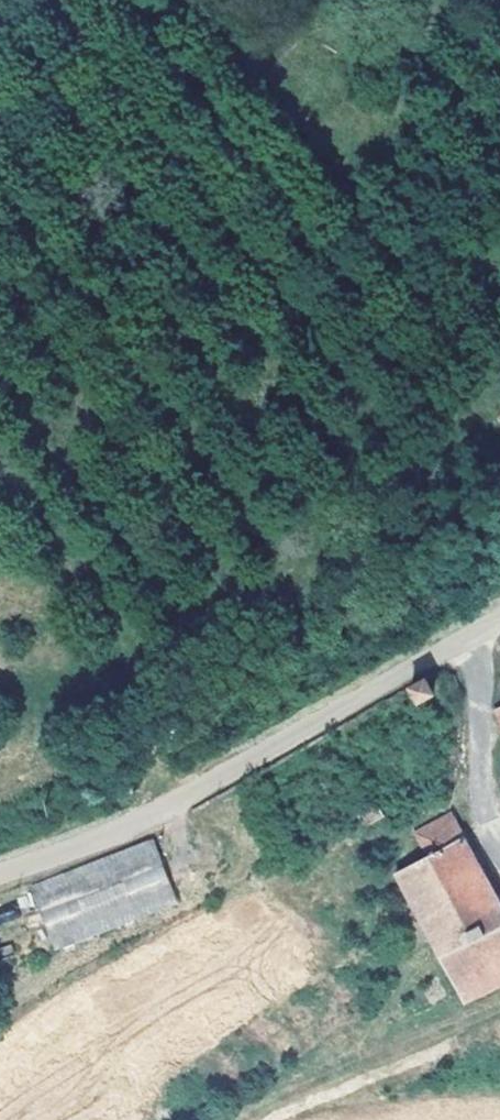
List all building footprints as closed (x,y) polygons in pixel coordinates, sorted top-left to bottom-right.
[(425,688),(409,697),(418,713),(433,705),(425,688)] [(486,870),(456,817),(419,838),(431,859),(402,875),(419,907),(486,870)] [(26,884),(51,951),(176,900),(151,838),(26,884)] [(486,870),(419,907),(441,944),(447,958),(499,929),(499,893),(486,870)] [(447,958),(470,1008),(499,992),(499,929),(447,958)]
